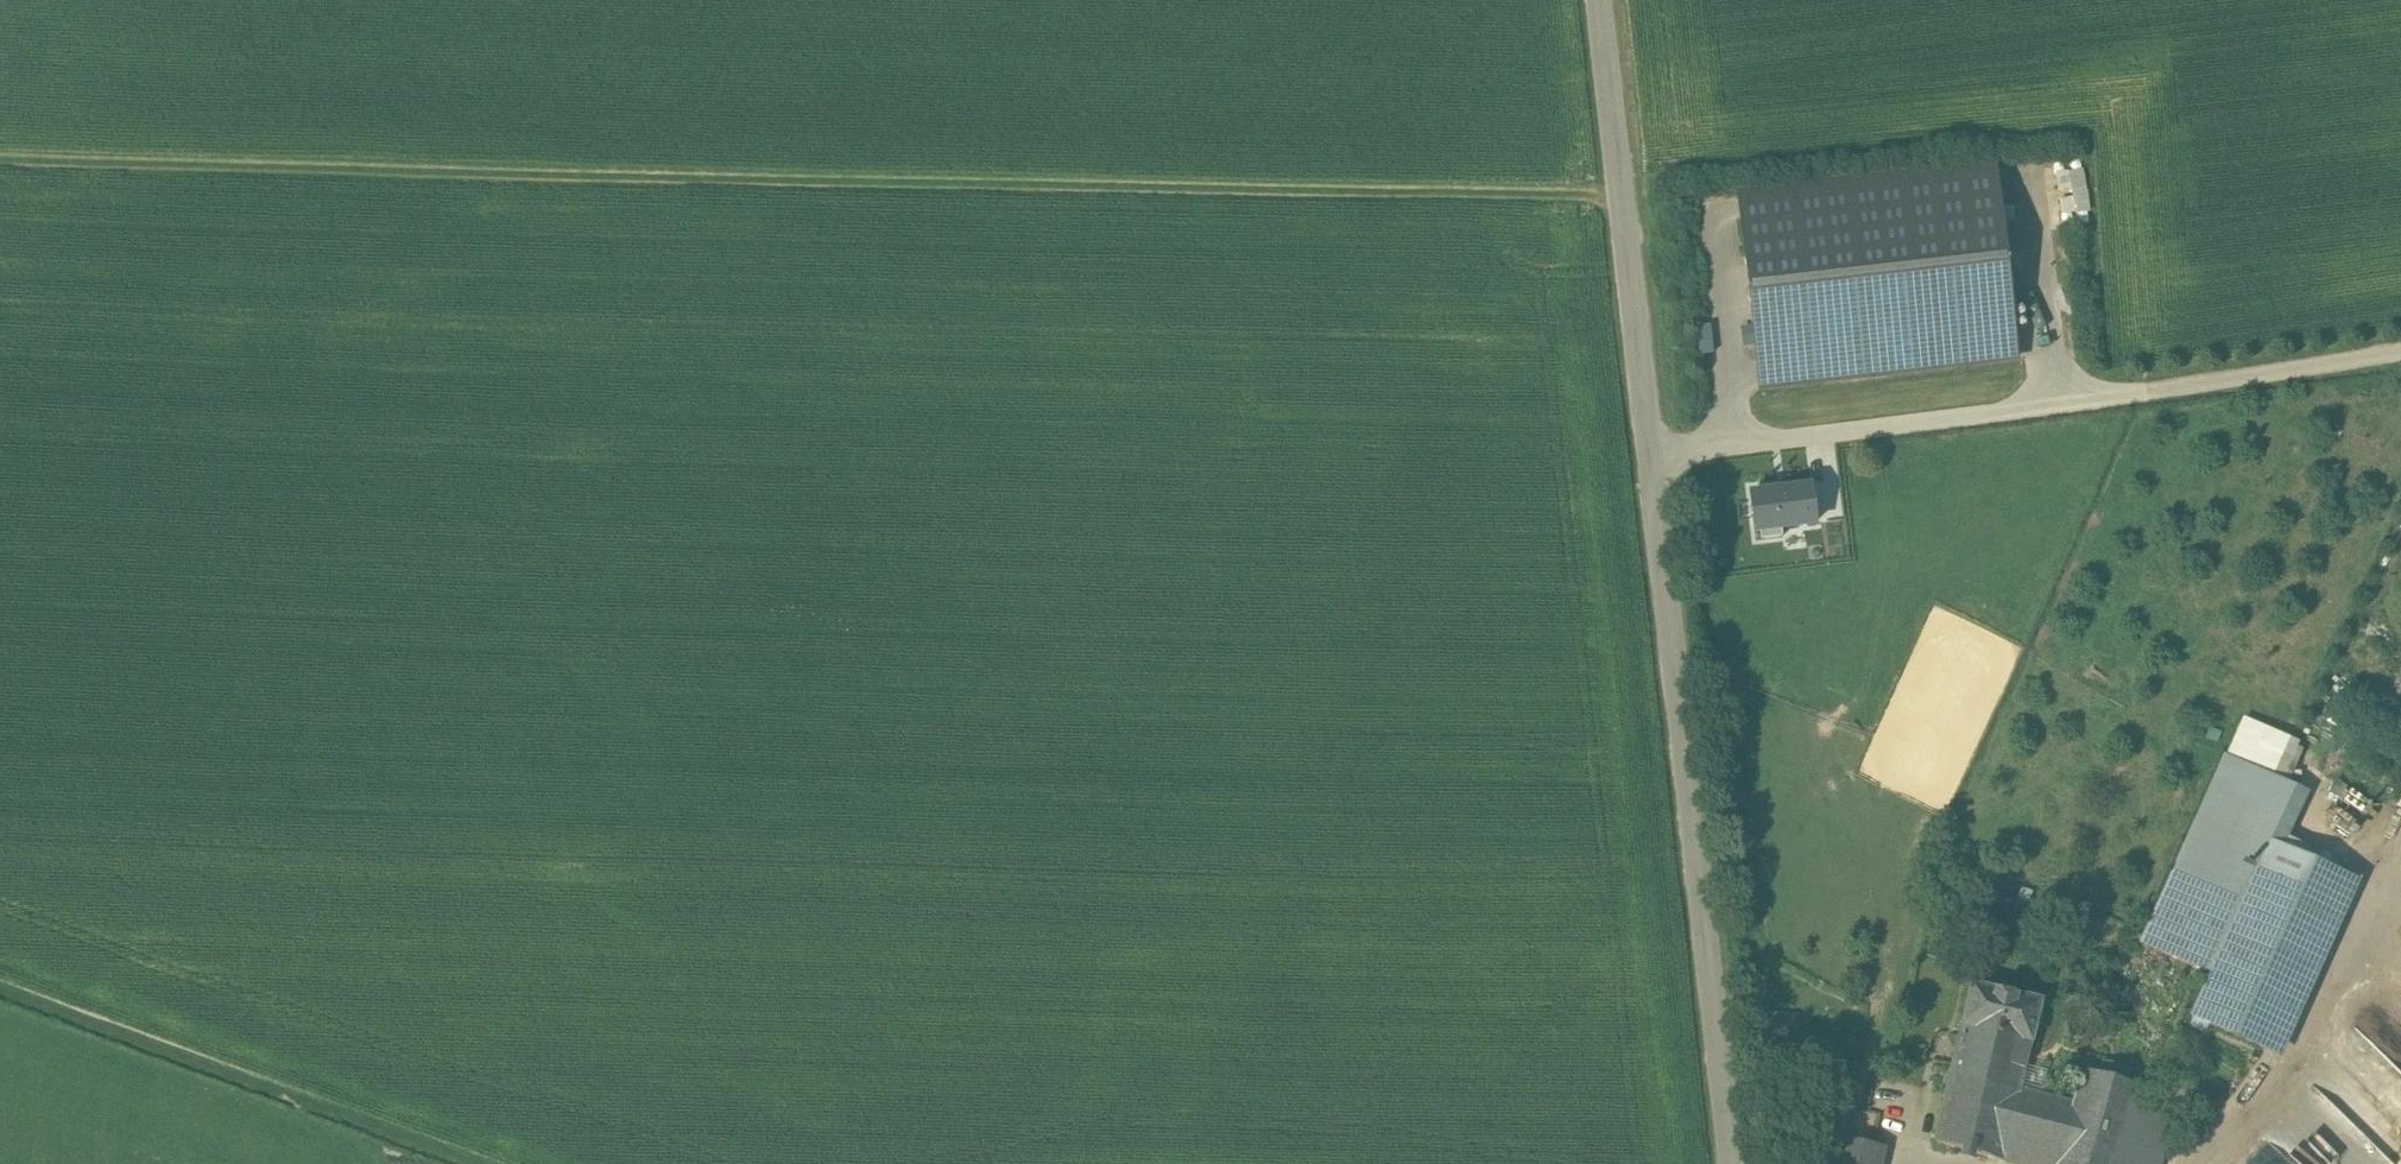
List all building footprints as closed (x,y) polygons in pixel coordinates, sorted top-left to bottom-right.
[(2059,171),(2065,224),(2093,220),(2087,167),(2059,171)] [(1739,196),(1759,386),(2017,358),(1996,168),(1739,196)] [(1755,486),(1756,493),(1751,494),(1756,530),(1760,530),(1761,538),(1782,536),(1781,527),(1815,523),(1811,486),(1777,491),(1776,484),(1755,486)] [(2213,974),(2194,1017),(2281,1055),(2359,882),(2276,845),(2302,788),(2227,755),(2143,942),(2213,974)] [(2041,1000),(1972,984),(1963,1024),(2031,1040),(2041,1000)] [(1796,1019),(1767,1016),(1765,1036),(1794,1039),(1796,1019)] [(2031,1040),(1963,1024),(1936,1142),(2001,1160),(2011,1120),(2019,1088),(2031,1040)] [(2362,1033),(2285,1114),(2284,1155),(2294,1163),(2400,1163),(2400,1070),(2362,1033)] [(2083,1069),(2073,1103),(2064,1134),(2055,1163),(2120,1163),(2139,1098),(2142,1086),(2083,1069)] [(2073,1103),(2019,1088),(2011,1120),(2064,1134),(2073,1103)] [(2139,1098),(2120,1163),(2161,1163),(2177,1109),(2139,1098)] [(1831,1134),(1824,1163),(1881,1163),(1885,1146),(1831,1134)]
